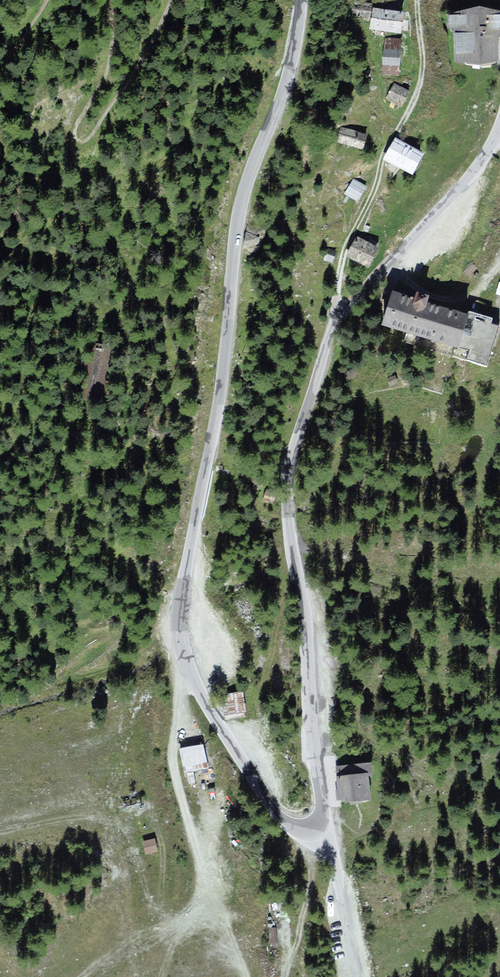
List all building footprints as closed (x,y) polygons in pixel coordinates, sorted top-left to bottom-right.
[(371,5),(352,3),(350,17),(369,20),(371,5)] [(403,13),(373,9),(371,28),(400,32),(403,13)] [(449,18),(449,30),(456,36),(456,66),(499,67),(499,46),(499,45),(499,16),(482,14),(449,18)] [(400,41),(385,40),(383,74),(398,74),(400,41)] [(408,92),(395,85),(388,99),(401,105),(408,92)] [(366,135),(342,129),(338,142),(363,148),(364,143),(366,135)] [(423,154),(396,139),(385,159),(412,173),(423,154)] [(366,187),(354,180),(346,193),(358,200),(366,187)] [(379,249),(358,237),(347,257),(368,268),(379,249)] [(336,251),(328,249),(325,260),(332,263),(334,257),(336,251)] [(486,363),(498,322),(393,291),(384,324),(458,346),(471,349),(468,358),(486,363)] [(276,492),(267,490),(264,500),(273,503),(275,495),(276,492)] [(247,592),(245,584),(228,589),(231,598),(247,592)] [(242,693),(224,695),(226,713),(244,710),(242,693)] [(271,710),(267,696),(261,698),(265,711),(271,710)] [(202,746),(181,748),(185,771),(207,767),(202,746)] [(372,764),(339,768),(343,799),(368,796),(366,774),(374,773),(372,764)] [(155,840),(145,842),(147,852),(157,850),(155,840)]
